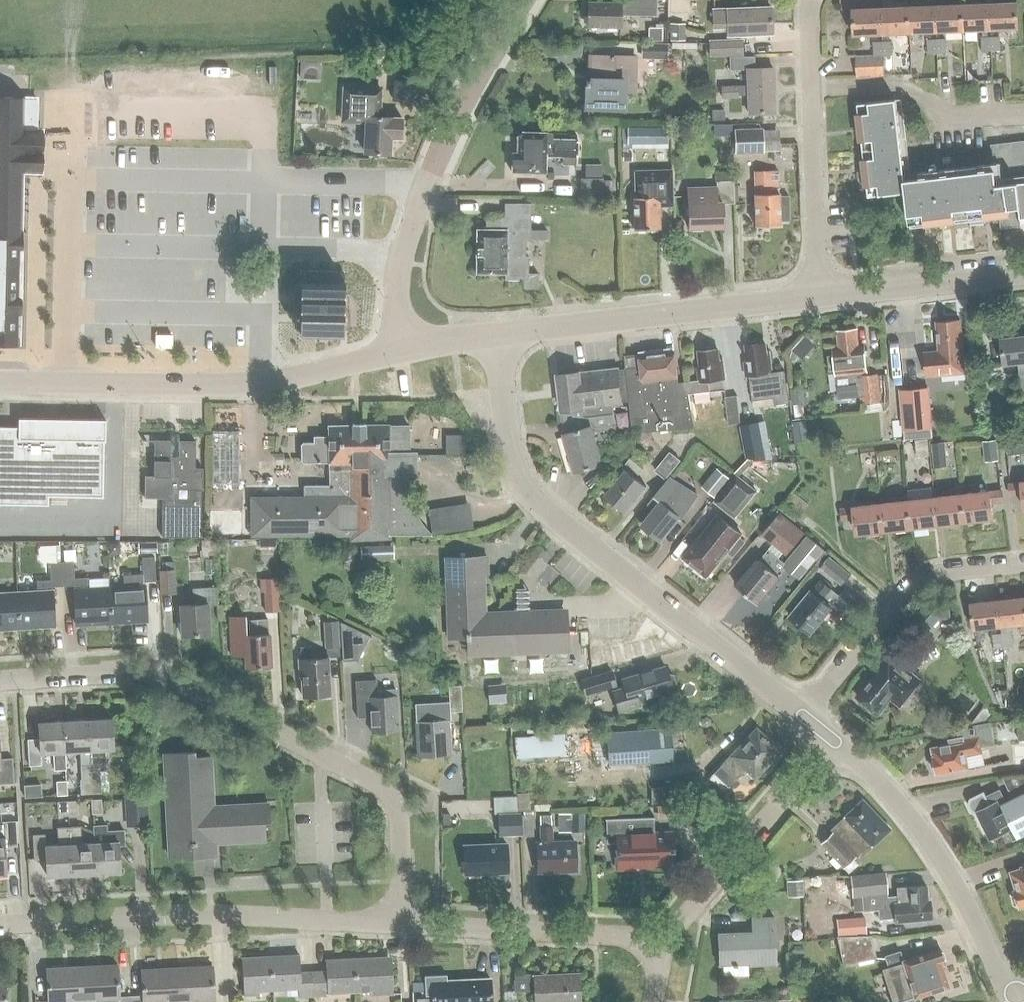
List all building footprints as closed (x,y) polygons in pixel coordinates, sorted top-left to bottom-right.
[(655,0),(617,0),(617,3),(588,1),(587,26),(619,27),(619,15),(655,16),(655,0)] [(670,12),(686,13),(686,0),(670,0),(670,12)] [(989,2),(990,29),(1017,28),(1016,1),(989,2)] [(989,2),(962,4),(963,30),(990,29),(989,2)] [(936,31),(963,30),(962,4),(935,5),(936,31)] [(909,33),(936,31),(935,5),(908,6),(909,33)] [(882,34),(909,33),(908,6),(881,7),(882,34)] [(772,33),(771,7),(727,9),(727,10),(712,10),(713,27),(727,26),(728,35),(772,33)] [(855,35),(882,34),(881,7),(853,8),(855,35)] [(685,23),(669,23),(669,41),(685,41),(685,23)] [(649,28),(648,40),(660,41),(661,29),(649,28)] [(999,36),(990,37),(991,50),(1000,50),(999,36)] [(991,50),(990,37),(982,37),(982,50),(991,50)] [(741,52),(741,39),(708,41),(709,54),(741,52)] [(928,52),(937,52),(936,39),(928,39),(928,52)] [(944,39),(936,39),(937,52),(945,52),(944,39)] [(873,55),(883,54),(883,41),(873,41),(873,55)] [(891,41),(883,41),(883,54),(891,54),(891,41)] [(668,43),(641,42),(640,59),(667,60),(668,43)] [(623,107),(623,93),(633,93),(634,58),(590,56),(589,80),(586,80),(585,107),(623,107)] [(737,86),(738,95),(748,94),(749,113),(774,112),(773,68),(755,69),(754,56),(729,57),(730,72),(747,71),(747,85),(737,86)] [(883,76),(882,57),(856,58),(857,77),(883,76)] [(116,71),(117,63),(106,63),(106,71),(116,71)] [(127,71),(128,63),(117,63),(116,71),(127,71)] [(138,71),(138,63),(128,63),(127,71),(138,71)] [(138,71),(149,72),(149,64),(138,63),(138,71)] [(395,80),(394,99),(411,100),(413,81),(395,80)] [(738,97),(738,95),(737,86),(720,87),(721,98),(738,97)] [(402,117),(377,116),(377,109),(379,109),(380,89),(343,87),(342,121),(366,122),(364,153),(389,154),(390,137),(401,138),(402,117)] [(19,342),(22,169),(35,170),(35,153),(36,111),(36,98),(0,97),(0,342),(19,342)] [(990,144),(993,168),(905,178),(896,99),(857,104),(868,196),(905,192),(909,224),(999,214),(1000,228),(1023,226),(1023,140),(990,144)] [(725,120),(724,109),(711,110),(711,120),(725,120)] [(622,127),(622,160),(632,160),(631,141),(655,141),(655,127),(622,127)] [(761,151),(760,127),(736,129),(737,153),(761,151)] [(511,172),(545,173),(545,156),(563,157),(562,163),(575,164),(576,135),(569,135),(569,140),(551,139),(551,133),(523,130),(517,137),(517,153),(512,153),(511,172)] [(635,197),(633,197),(634,229),(659,229),(659,206),(672,206),(671,170),(657,170),(634,171),(634,177),(635,197)] [(778,170),(754,171),(755,194),(754,194),(755,225),(779,225),(779,221),(789,220),(788,196),(778,196),(778,170)] [(603,200),(603,178),(580,177),(579,199),(603,200)] [(723,227),(722,204),(734,203),(733,181),(716,182),(716,187),(688,188),(688,228),(723,227)] [(538,289),(538,275),(527,274),(528,257),(525,257),(525,242),(531,242),(532,204),(503,203),(503,217),(485,216),(485,229),(476,229),(476,272),(504,273),(504,279),(523,280),(523,289),(538,289)] [(300,326),(300,334),(341,335),(341,327),(342,296),(342,271),(301,271),(301,295),(300,326)] [(924,352),(926,376),(947,374),(948,375),(966,374),(964,350),(962,350),(960,320),(936,322),(939,351),(924,352)] [(838,349),(832,350),(838,401),(860,398),(861,405),(879,403),(876,374),(867,375),(863,347),(858,347),(855,329),(836,332),(838,349)] [(1001,337),(1004,364),(1018,362),(1019,375),(1020,374),(1023,374),(1023,335),(1001,337)] [(799,357),(812,343),(804,336),(791,350),(799,357)] [(747,361),(744,362),(746,376),(749,376),(752,395),(773,392),(775,404),(789,403),(784,370),(772,372),(769,351),(765,352),(764,342),(761,343),(761,341),(749,342),(749,344),(746,344),(748,359),(746,359),(747,361)] [(698,380),(687,381),(689,393),(693,393),(724,389),(722,380),(724,379),(722,357),(718,358),(716,348),(699,350),(701,365),(697,365),(698,380)] [(631,434),(631,435),(638,434),(691,428),(689,411),(687,394),(689,393),(687,381),(678,382),(674,351),(638,355),(639,356),(624,358),(625,368),(624,368),(632,434),(631,434)] [(561,408),(564,408),(584,406),(584,404),(621,400),(617,369),(579,372),(579,370),(557,374),(561,408)] [(931,427),(927,387),(900,390),(903,430),(931,427)] [(724,396),(728,424),(739,422),(735,395),(724,396)] [(623,452),(638,434),(631,435),(631,434),(619,435),(613,413),(612,405),(621,404),(621,400),(584,404),(584,406),(564,408),(566,432),(564,433),(576,471),(603,463),(598,446),(619,440),(623,452)] [(805,415),(803,403),(794,405),(795,416),(805,415)] [(48,505),(48,496),(102,497),(104,441),(105,441),(105,420),(18,418),(18,427),(0,426),(0,504),(48,505)] [(823,439),(820,420),(809,422),(811,441),(823,439)] [(758,421),(740,425),(747,458),(771,460),(769,451),(768,445),(763,446),(758,421)] [(806,422),(795,423),(797,442),(808,441),(806,422)] [(302,442),(301,444),(301,460),(303,462),(328,462),(328,469),(341,469),(341,485),(303,485),(303,497),(251,497),(251,535),(350,534),(351,538),(388,538),(388,535),(429,535),(431,536),(432,535),(428,532),(425,529),(422,525),(420,521),(417,518),(415,514),(413,509),(412,505),(411,501),(410,496),(409,492),(409,487),(409,470),(411,469),(411,457),(409,457),(408,425),(388,426),(388,425),(387,424),(387,425),(364,425),(364,423),(352,423),(352,425),(329,425),(328,425),(328,436),(313,436),(313,443),(302,443),(302,442)] [(212,431),(212,483),(238,483),(238,431),(212,431)] [(444,450),(465,450),(465,432),(444,432),(444,450)] [(1019,455),(1018,438),(1005,439),(1007,456),(1019,455)] [(928,439),(915,440),(917,456),(929,455),(928,439)] [(143,497),(161,498),(160,536),(199,537),(200,490),(202,490),(202,468),(194,468),(195,440),(154,440),(153,475),(144,475),(143,497)] [(982,441),(984,461),(996,460),(994,440),(982,441)] [(947,466),(944,442),(931,443),(934,467),(947,466)] [(670,452),(655,470),(665,479),(680,461),(670,452)] [(625,511),(646,486),(636,477),(643,468),(630,457),(622,468),(625,471),(605,495),(625,511)] [(716,469),(702,487),(714,497),(728,478),(716,469)] [(736,475),(715,501),(734,517),(756,491),(736,475)] [(655,510),(642,525),(660,539),(678,516),(681,518),(681,519),(697,495),(669,477),(648,504),(655,510)] [(1022,481),(1022,483),(1009,485),(1010,494),(1023,493),(1023,504),(1023,481),(1022,481)] [(251,535),(251,497),(240,497),(240,488),(211,488),(211,535),(251,535)] [(962,494),(965,522),(992,519),(990,501),(1001,500),(1000,490),(988,492),(988,491),(962,494)] [(938,525),(965,522),(962,494),(935,497),(938,525)] [(908,500),(911,528),(938,525),(935,497),(908,500)] [(908,500),(881,503),(884,531),(911,528),(908,500)] [(856,534),(884,531),(881,503),(853,506),(854,508),(842,509),(843,519),(855,518),(856,534)] [(429,510),(432,534),(448,531),(445,507),(429,510)] [(763,533),(786,553),(803,533),(780,513),(763,533)] [(683,558),(706,576),(726,552),(734,558),(745,544),(740,539),(742,536),(719,517),(706,533),(705,531),(683,558)] [(810,539),(786,568),(797,578),(822,548),(810,539)] [(109,554),(116,553),(119,550),(119,542),(108,543),(109,554)] [(138,543),(139,553),(157,552),(156,542),(138,543)] [(38,591),(17,592),(19,628),(54,626),(52,587),(63,586),(62,563),(60,545),(40,546),(38,549),(39,559),(43,564),(50,563),(51,580),(37,581),(38,591)] [(361,547),(361,559),(394,558),(393,545),(361,547)] [(759,559),(736,586),(757,603),(779,576),(788,565),(779,558),(768,549),(759,559)] [(447,560),(449,636),(449,638),(468,637),(468,653),(564,648),(564,654),(567,654),(565,611),(528,612),(528,600),(517,600),(518,612),(484,613),(483,572),(485,572),(485,557),(442,559),(442,560),(447,560)] [(842,585),(850,575),(828,557),(820,567),(842,585)] [(123,576),(123,585),(109,586),(112,622),(146,620),(145,582),(156,581),(155,558),(144,558),(145,575),(123,576)] [(62,563),(63,586),(74,586),(76,624),(112,622),(109,586),(89,588),(88,577),(74,578),(73,562),(62,563)] [(175,592),(173,569),(160,570),(161,593),(175,592)] [(280,611),(278,578),(260,579),(260,591),(263,591),(264,612),(280,611)] [(846,601),(845,601),(821,581),(812,592),(811,591),(790,616),(810,633),(830,609),(836,613),(835,613),(836,614),(847,602),(846,601)] [(209,634),(208,605),(217,604),(216,587),(192,589),(193,604),(179,605),(181,635),(209,634)] [(17,592),(0,593),(0,629),(19,628),(17,592)] [(855,593),(848,602),(859,612),(867,603),(855,593)] [(1023,623),(1023,597),(999,599),(1002,626),(1002,634),(1003,646),(1012,645),(1010,625),(1023,623)] [(950,619),(949,598),(931,598),(910,622),(922,632),(925,635),(940,619),(950,619)] [(974,629),(1002,626),(999,599),(971,603),(974,629)] [(229,617),(231,656),(245,655),(246,668),(271,666),(269,633),(268,633),(267,619),(256,619),(256,620),(244,621),(244,616),(229,617)] [(339,646),(338,636),(338,622),(325,622),(325,636),(327,646),(339,646)] [(341,622),(340,622),(342,661),(358,660),(369,635),(341,622)] [(1003,646),(1002,634),(993,635),(994,647),(1003,646)] [(329,695),(327,658),(311,659),(311,646),(300,646),(300,659),(298,659),(299,676),(301,676),(303,697),(329,695)] [(921,680),(888,654),(876,668),(878,669),(868,681),(869,682),(857,697),(865,704),(864,705),(873,712),(874,711),(877,713),(889,698),(899,707),(921,680)] [(672,689),(665,666),(621,678),(624,687),(612,690),(619,712),(639,705),(638,700),(672,689)] [(615,686),(610,671),(580,680),(584,695),(615,686)] [(377,689),(376,678),(355,680),(357,717),(369,716),(371,732),(398,730),(395,696),(398,696),(397,688),(377,689)] [(504,683),(487,685),(488,704),(506,702),(504,683)] [(448,687),(450,712),(461,711),(460,687),(448,687)] [(710,719),(706,716),(701,719),(701,724),(706,727),(710,724),(710,719)] [(86,720),(86,721),(88,763),(89,763),(90,780),(89,780),(89,781),(90,792),(101,792),(99,766),(105,766),(107,763),(109,760),(108,750),(113,749),(111,719),(86,720)] [(88,763),(86,721),(86,720),(62,721),(64,751),(79,750),(80,763),(88,763)] [(449,754),(447,720),(415,722),(418,756),(449,754)] [(64,769),(63,751),(64,751),(62,721),(38,723),(39,738),(27,739),(29,765),(41,764),(40,752),(52,752),(53,770),(64,769)] [(957,728),(958,738),(948,739),(949,744),(931,747),(933,759),(930,762),(932,769),(936,771),(936,774),(968,768),(966,753),(982,750),(981,746),(994,744),(990,722),(957,728)] [(1018,747),(1018,728),(1001,728),(1002,748),(1018,747)] [(608,765),(670,761),(668,729),(606,733),(607,757),(608,765)] [(709,779),(723,792),(746,768),(754,776),(779,750),(756,729),(739,748),(738,747),(709,779)] [(606,731),(516,737),(517,759),(566,755),(565,751),(573,751),(574,759),(607,757),(606,733),(606,731)] [(169,855),(215,853),(214,842),(266,840),(265,820),(268,820),(267,804),(212,806),(210,755),(193,756),(193,753),(164,754),(169,855)] [(12,783),(11,759),(0,759),(0,784),(12,783)] [(1003,778),(1008,790),(1021,792),(1023,791),(1023,777),(1003,778)] [(90,792),(89,781),(89,780),(80,781),(81,793),(90,792)] [(65,782),(55,782),(56,794),(66,794),(65,782)] [(990,839),(1009,829),(1014,839),(1023,834),(1023,793),(1007,801),(1000,788),(986,795),(984,791),(970,798),(968,804),(972,810),(977,812),(990,839)] [(150,826),(148,797),(124,798),(126,828),(150,826)] [(91,813),(102,813),(101,799),(91,800),(91,813)] [(890,829),(862,799),(830,829),(832,831),(820,843),(843,867),(855,855),(857,858),(890,829)] [(57,801),(58,816),(68,815),(67,801),(57,801)] [(68,815),(78,815),(77,801),(67,801),(68,815)] [(679,818),(678,804),(657,805),(658,819),(679,818)] [(498,836),(521,835),(521,812),(497,813),(498,836)] [(584,813),(571,813),(571,832),(584,832),(584,813)] [(533,835),(533,817),(522,818),(522,836),(533,835)] [(654,817),(604,819),(604,820),(606,820),(607,836),(616,836),(617,869),(635,868),(635,865),(673,864),(672,833),(652,833),(652,818),(654,818),(654,817)] [(6,874),(4,846),(16,846),(15,820),(0,821),(0,874),(6,874)] [(95,873),(93,843),(81,843),(80,826),(68,827),(71,874),(95,873)] [(93,843),(95,873),(120,871),(118,846),(125,845),(124,831),(107,832),(107,826),(94,826),(95,842),(93,843)] [(575,870),(574,842),(548,843),(547,826),(539,827),(540,839),(537,839),(537,842),(536,842),(537,871),(575,870)] [(46,876),(71,874),(68,827),(57,827),(58,845),(45,846),(45,835),(33,835),(34,860),(46,859),(46,876)] [(507,873),(506,844),(464,846),(465,874),(507,873)] [(1014,890),(1015,892),(1013,895),(1015,903),(1019,905),(1020,907),(1023,905),(1023,865),(1021,866),(1022,867),(1010,871),(1016,889),(1014,890)] [(776,878),(763,870),(758,879),(771,886),(776,878)] [(895,922),(931,919),(929,899),(927,900),(926,885),(896,888),(897,896),(886,897),(884,872),(863,874),(863,876),(851,877),(853,896),(863,895),(864,904),(863,904),(863,910),(878,909),(879,919),(894,917),(895,922)] [(803,880),(786,880),(787,897),(803,896),(803,880)] [(864,916),(836,918),(838,935),(866,933),(864,916)] [(776,964),(773,917),(750,918),(751,931),(717,933),(718,965),(723,965),(723,975),(748,973),(748,965),(776,964)] [(876,958),(871,935),(836,936),(843,965),(876,958)] [(938,949),(903,960),(900,950),(884,956),(898,1001),(895,1001),(899,1001),(948,986),(941,963),(942,963),(942,962),(944,959),(941,951),(938,950),(938,949)] [(297,997),(313,996),(311,971),(300,972),(299,955),(268,956),(270,989),(297,988),(297,997)] [(258,990),(270,989),(268,956),(241,958),(243,994),(258,994),(258,990)] [(391,956),(352,958),(354,991),(370,990),(370,994),(392,993),(391,956)] [(327,993),(354,991),(352,958),(325,960),(326,970),(311,971),(313,996),(327,995),(327,993)] [(129,994),(118,995),(117,964),(79,966),(81,1001),(93,1001),(117,1000),(117,1001),(130,1001),(129,994)] [(79,966),(47,968),(49,1001),(81,1001),(79,966)] [(188,1001),(214,1000),(212,966),(175,968),(177,1001),(188,1001)] [(129,994),(130,1001),(177,1001),(175,968),(142,969),(143,993),(129,994)] [(535,976),(535,977),(513,978),(514,992),(536,991),(536,1001),(580,1001),(578,974),(535,976)] [(490,978),(447,981),(446,975),(424,976),(425,996),(432,995),(432,998),(432,999),(433,1001),(491,1001),(490,978)] [(424,982),(412,982),(413,991),(425,991),(424,982)]
